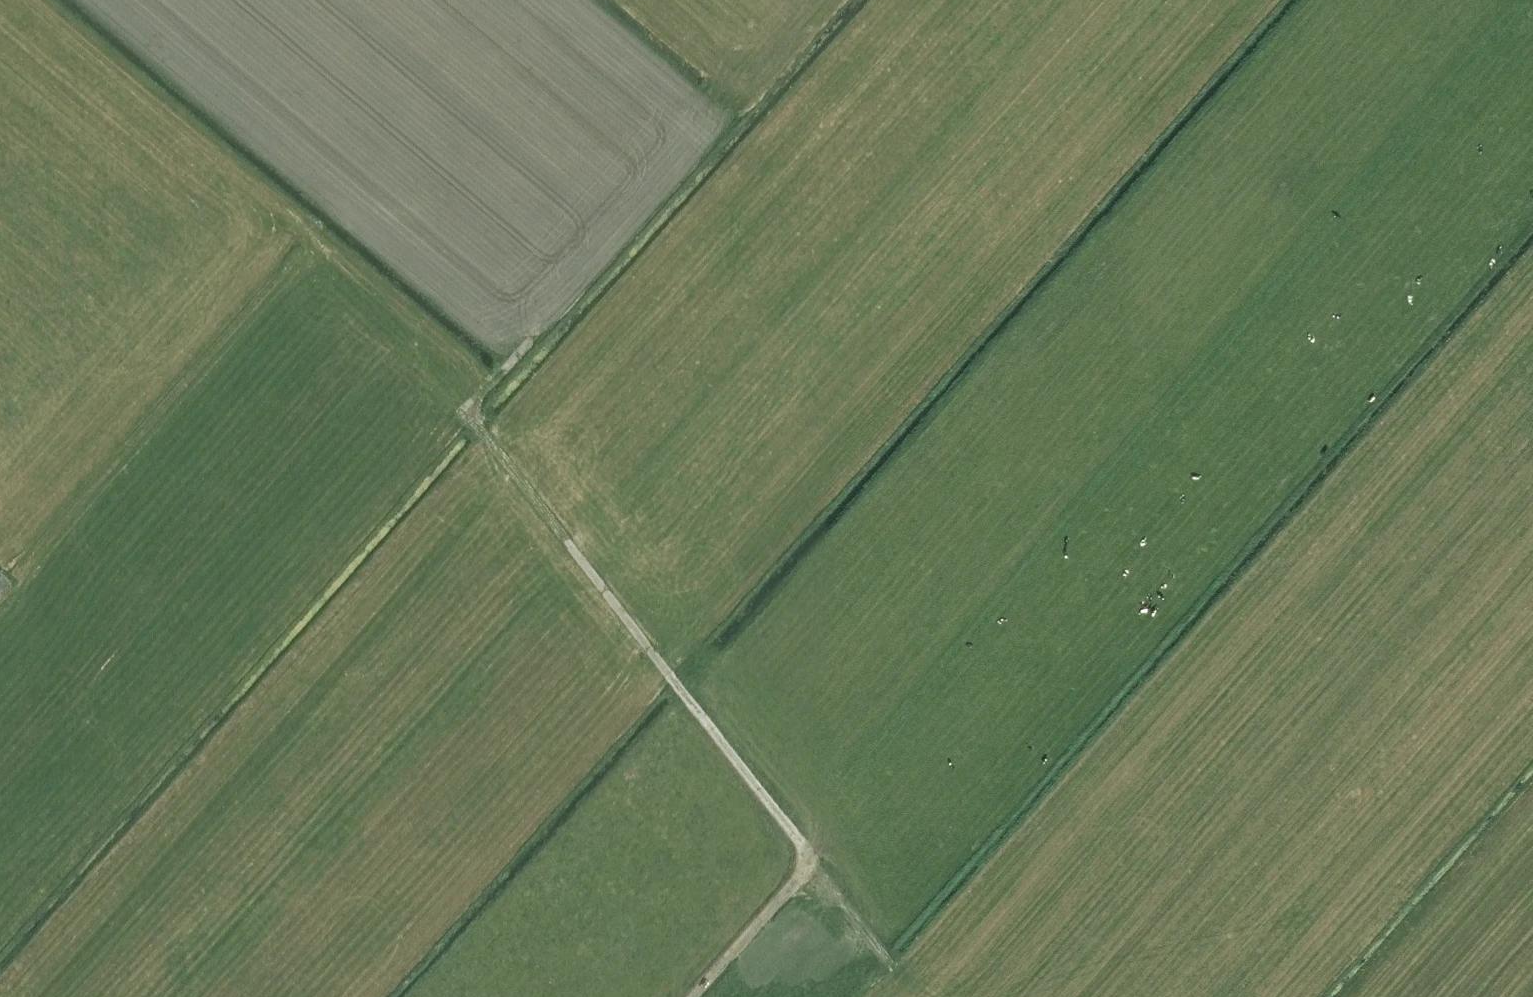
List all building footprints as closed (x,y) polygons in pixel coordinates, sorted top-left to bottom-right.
[(0,576),(0,595),(10,584),(0,576)]
